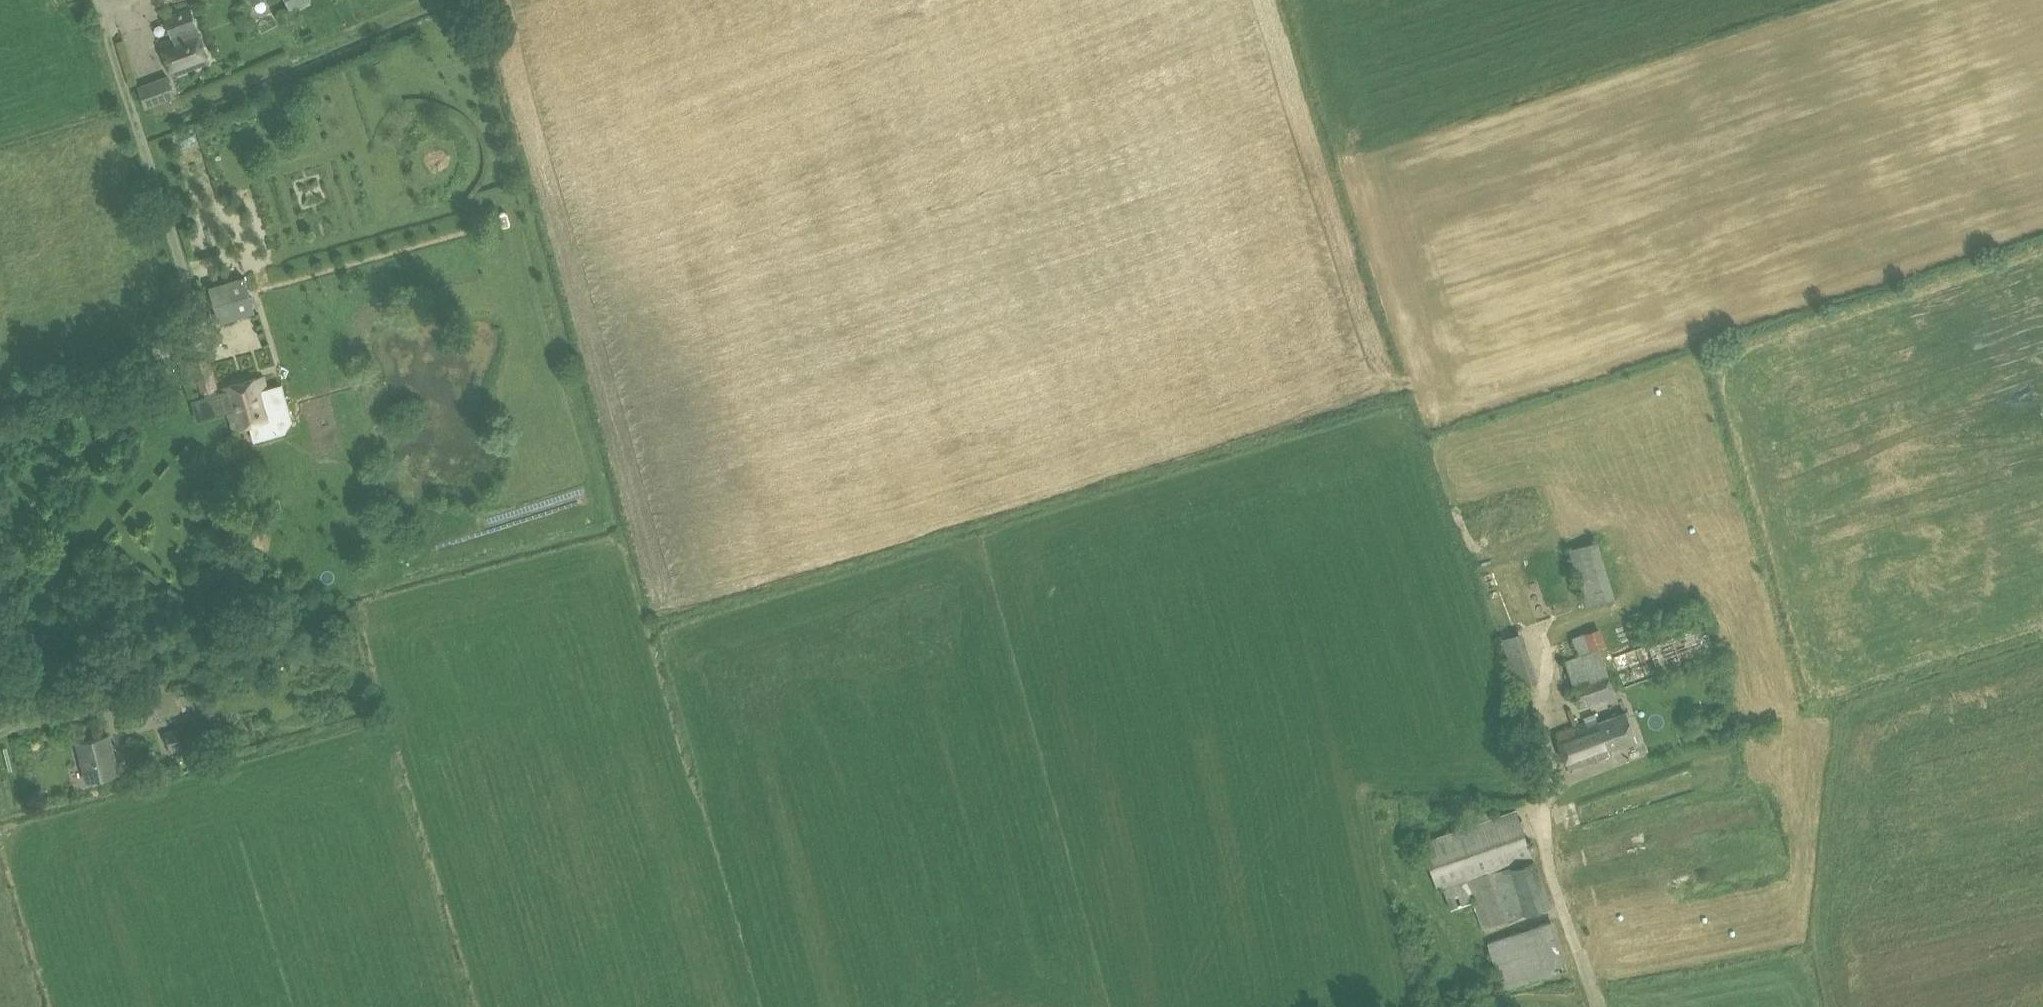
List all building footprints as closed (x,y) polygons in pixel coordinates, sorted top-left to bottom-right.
[(306,0),(284,0),(288,8),(306,0)] [(162,42),(174,75),(210,61),(191,8),(166,17),(172,34),(182,30),(184,34),(162,42)] [(139,101),(148,99),(149,103),(172,98),(169,77),(146,81),(145,79),(135,81),(139,101)] [(217,287),(225,316),(258,306),(250,278),(217,287)] [(185,360),(191,381),(199,379),(203,392),(218,388),(209,357),(194,362),(193,358),(185,360)] [(223,388),(235,429),(276,418),(263,376),(223,388)] [(1589,584),(1612,576),(1597,534),(1574,543),(1589,584)] [(241,598),(225,603),(229,614),(244,609),(241,598)] [(1578,630),(1584,649),(1609,641),(1603,622),(1578,630)] [(1620,645),(1631,686),(1653,680),(1649,667),(1707,651),(1699,623),(1620,645)] [(1598,648),(1574,652),(1577,670),(1601,666),(1598,648)] [(285,658),(287,668),(298,666),(296,655),(285,658)] [(1618,690),(1608,668),(1582,679),(1591,702),(1618,690)] [(177,696),(181,711),(199,706),(196,691),(177,696)] [(1609,750),(1599,722),(1597,717),(1557,732),(1570,769),(1610,754),(1609,750)] [(1599,722),(1609,750),(1637,740),(1629,717),(1611,717),(1599,722)] [(166,731),(172,749),(210,740),(205,721),(166,731)] [(79,743),(87,779),(119,772),(110,735),(79,743)] [(188,748),(190,757),(205,754),(202,745),(188,748)] [(1508,991),(1569,972),(1533,856),(1444,887),(1450,904),(1477,895),(1484,917),(1511,908),(1517,928),(1491,936),(1508,991)]
